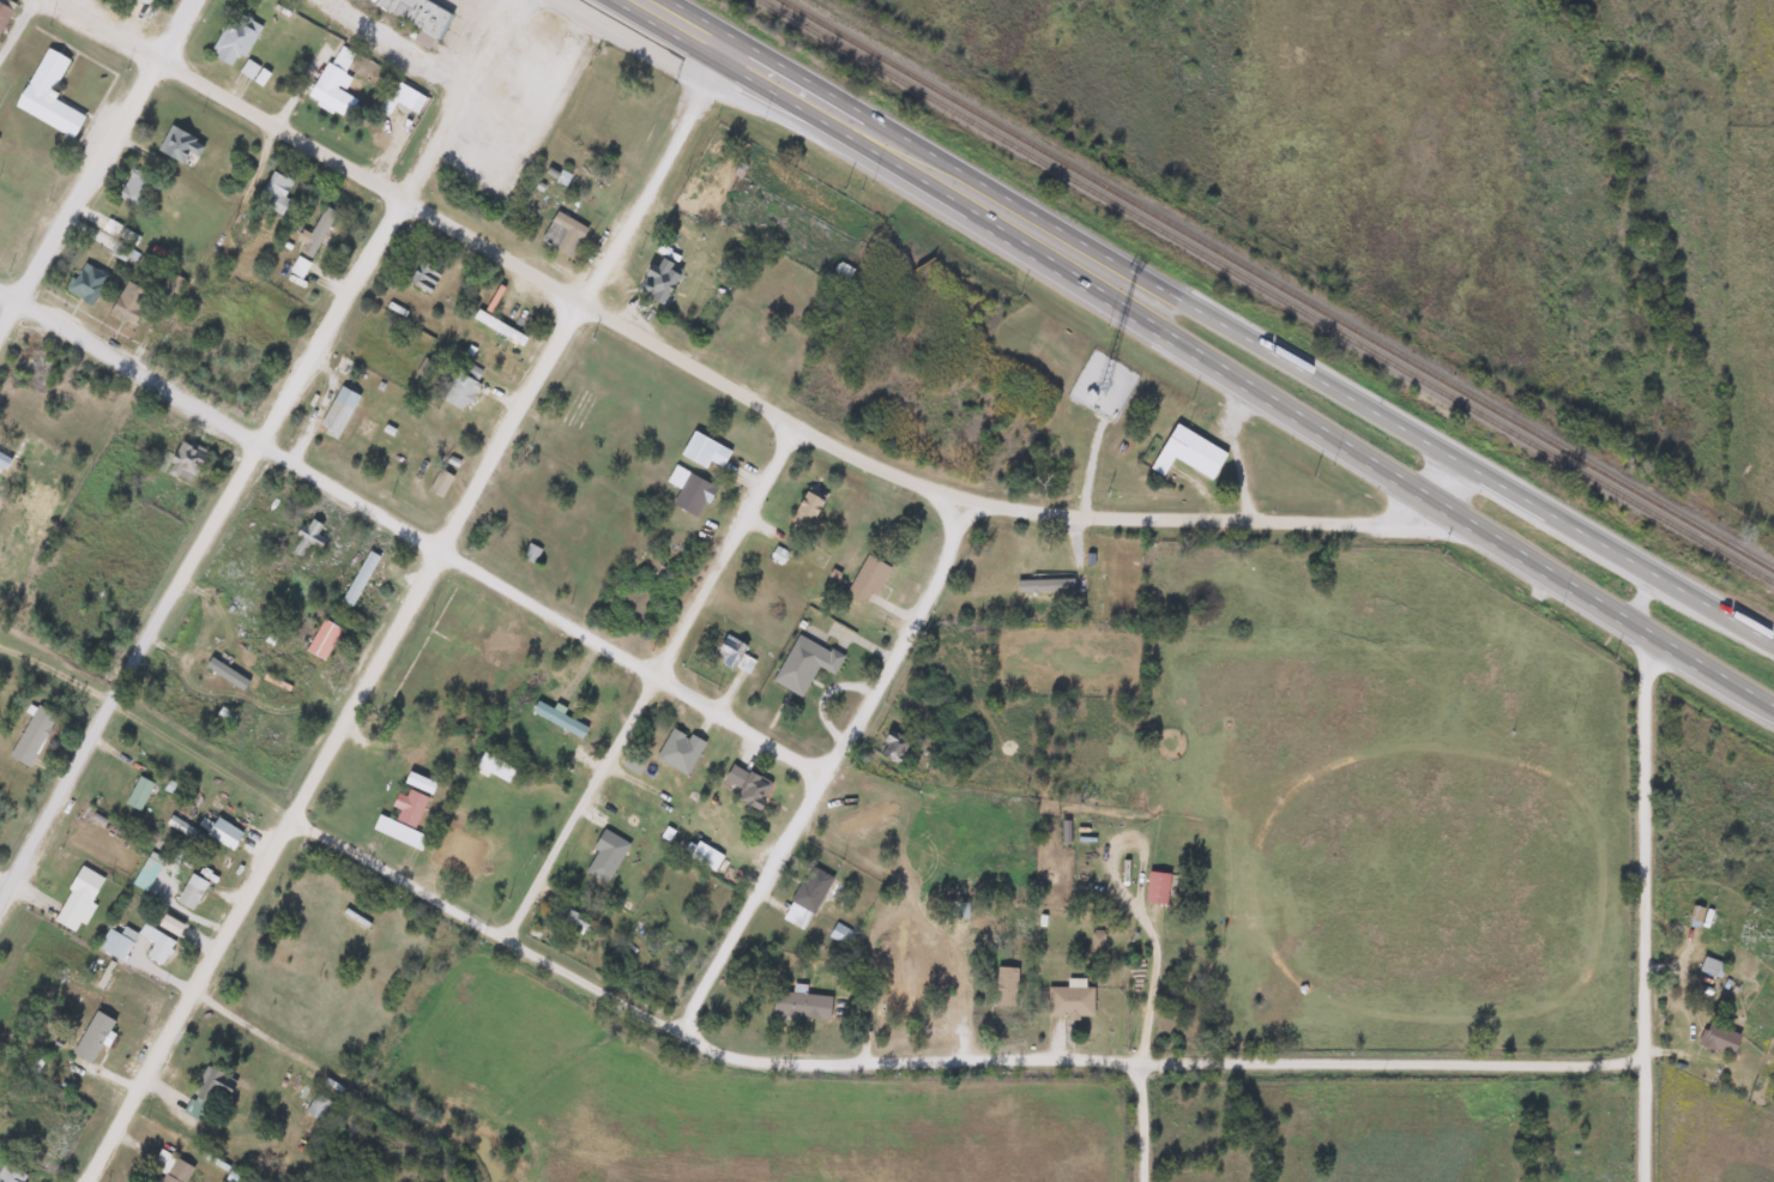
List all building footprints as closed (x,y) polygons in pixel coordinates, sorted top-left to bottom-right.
[(6,0),(0,0),(0,29),(13,5),(6,0)] [(451,14),(423,0),(369,0),(367,4),(438,40),(451,14)] [(250,56),(246,44),(261,39),(252,12),(221,22),(225,35),(210,40),(219,66),(250,56)] [(344,119),(355,99),(334,89),(354,53),(337,44),(307,98),(344,119)] [(72,138),(83,115),(48,98),(67,60),(43,48),(13,109),(72,138)] [(267,76),(257,69),(258,69),(246,61),(239,73),(260,87),(267,76)] [(385,148),(391,138),(359,120),(354,130),(385,148)] [(203,145),(171,128),(159,152),(191,169),(203,145)] [(144,211),(158,181),(131,168),(116,199),(144,211)] [(283,197),(291,182),(272,171),(255,200),(280,216),(289,200),(283,197)] [(337,213),(325,206),(296,251),(308,259),(337,213)] [(585,225),(553,212),(539,245),(571,258),(585,225)] [(138,255),(117,242),(111,252),(132,265),(138,255)] [(681,270),(656,255),(635,291),(660,306),(681,270)] [(300,279),(309,263),(297,257),(288,272),(300,279)] [(89,307),(108,277),(83,261),(64,290),(89,307)] [(438,265),(415,261),(410,288),(434,292),(438,265)] [(108,315),(132,328),(150,295),(126,281),(108,315)] [(461,412),(479,385),(458,372),(440,399),(461,412)] [(336,439),(358,397),(339,386),(316,428),(336,439)] [(1171,458),(1212,480),(1226,451),(1172,423),(1148,469),(1163,476),(1171,458)] [(730,452),(693,429),(678,453),(704,469),(708,460),(720,468),(730,452)] [(203,448),(175,442),(167,476),(193,483),(203,448)] [(678,489),(671,502),(696,518),(714,488),(675,464),(664,481),(678,489)] [(441,495),(449,475),(438,469),(428,489),(441,495)] [(821,499),(803,491),(789,522),(808,530),(821,499)] [(305,528),(303,527),(289,551),(302,558),(309,546),(317,551),(324,540),(315,535),(321,525),(311,518),(305,528)] [(340,598),(351,604),(379,556),(368,550),(340,598)] [(856,590),(884,590),(884,560),(856,560),(856,590)] [(1073,591),(1073,579),(1015,579),(1015,591),(1073,591)] [(303,649),(322,659),(340,628),(321,617),(303,649)] [(746,646),(725,633),(712,655),(746,675),(755,661),(742,653),(746,646)] [(772,682),(801,695),(815,665),(833,674),(841,655),(795,633),(772,682)] [(8,759),(31,767),(54,713),(32,704),(8,759)] [(539,714),(576,734),(580,727),(542,707),(539,714)] [(686,774),(702,743),(671,725),(653,758),(686,774)] [(901,764),(910,740),(886,731),(877,755),(901,764)] [(773,786),(749,771),(734,796),(757,811),(773,786)] [(434,783),(407,772),(403,782),(430,794),(434,783)] [(123,803),(137,810),(152,784),(138,776),(123,803)] [(408,844),(425,796),(407,790),(395,821),(377,814),(371,831),(408,844)] [(206,830),(233,846),(241,832),(215,816),(206,830)] [(831,875),(807,864),(782,919),(804,930),(831,875)] [(50,919),(72,931),(103,879),(82,866),(50,919)] [(207,882),(191,873),(174,900),(189,910),(207,882)] [(552,924),(583,937),(590,919),(560,906),(552,924)] [(1719,978),(1725,965),(1704,955),(1697,968),(1719,978)] [(1013,1007),(1016,967),(995,965),(991,1005),(1013,1007)] [(1091,1017),(1091,985),(1078,985),(1078,978),(1067,978),(1067,987),(1046,985),(1046,1017),(1091,1017)] [(831,995),(772,990),(770,1014),(828,1019),(831,995)] [(91,1063),(114,1021),(93,1011),(71,1053),(91,1063)] [(1698,1044),(1731,1056),(1739,1034),(1706,1021),(1698,1044)] [(214,1087),(223,1096),(234,1084),(212,1064),(189,1089),(202,1101),(214,1087)] [(338,1107),(316,1093),(304,1112),(326,1126),(338,1107)] [(159,1149),(149,1167),(162,1173),(157,1181),(186,1181),(193,1169),(159,1149)] [(5,1163),(0,1171),(0,1181),(28,1181),(30,1178),(5,1163)]
